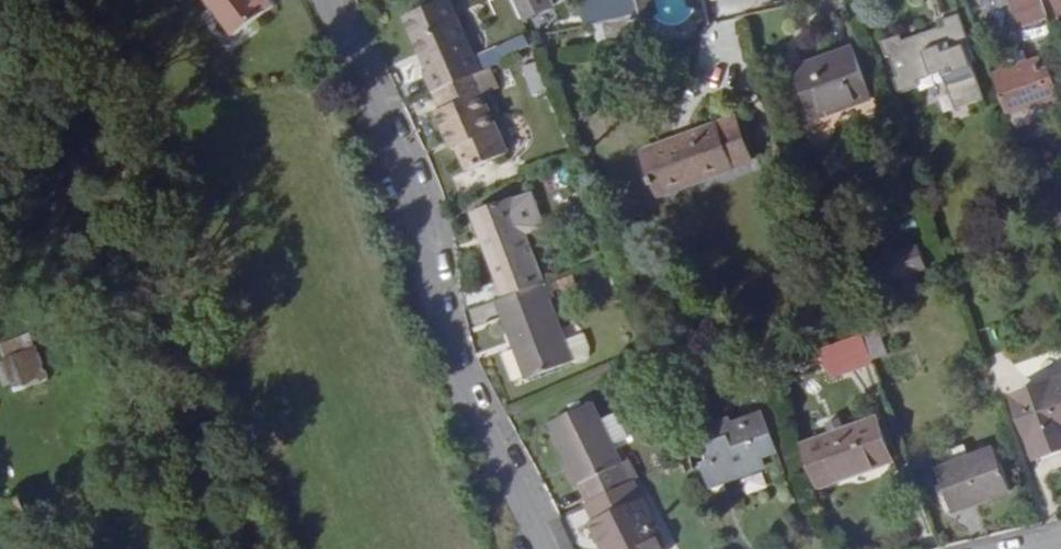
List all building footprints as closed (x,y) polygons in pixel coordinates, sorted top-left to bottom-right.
[(222,42),(262,11),(254,0),(189,0),(222,42)] [(524,0),(506,0),(515,21),(531,14),(524,0)] [(575,29),(618,19),(627,17),(623,0),(589,0),(574,3),(570,10),(575,29)] [(627,17),(690,5),(689,0),(623,0),(627,17)] [(1040,13),(1035,0),(1005,0),(1013,24),(1040,13)] [(1057,14),(1060,12),(1060,0),(1052,0),(1057,14)] [(428,97),(475,75),(442,3),(401,22),(425,75),(419,78),(428,97)] [(691,10),(690,5),(627,17),(628,25),(649,38),(678,31),(691,10)] [(884,67),(889,81),(967,53),(949,7),(932,14),(933,19),(894,33),(892,29),(873,36),(878,52),(882,50),(888,66),(884,67)] [(804,116),(862,94),(844,44),(785,65),(804,116)] [(1030,55),(985,71),(1000,112),(1045,97),(1030,55)] [(494,90),(484,71),(475,75),(428,97),(437,115),(431,118),(440,137),(446,135),(454,151),(465,176),(505,157),(479,98),(494,90)] [(642,161),(657,198),(747,165),(732,126),(642,161)] [(446,135),(440,137),(448,154),(454,151),(446,135)] [(522,238),(538,232),(526,201),(510,207),(522,238)] [(509,204),(476,216),(487,244),(481,246),(504,302),(541,287),(522,238),(510,207),(509,204)] [(471,218),(481,246),(487,244),(476,216),(471,218)] [(918,264),(910,244),(874,257),(881,276),(918,264)] [(558,292),(555,283),(547,286),(551,294),(558,292)] [(576,365),(565,340),(549,303),(553,301),(551,294),(547,286),(541,287),(504,302),(502,302),(508,317),(504,319),(531,382),(576,365)] [(502,302),(497,304),(504,319),(508,317),(502,302)] [(878,328),(863,332),(871,359),(885,355),(878,328)] [(565,340),(576,365),(582,366),(590,362),(593,358),(593,350),(586,333),(565,340)] [(6,387),(41,380),(33,334),(0,340),(0,356),(6,387)] [(865,366),(856,340),(814,356),(823,381),(865,366)] [(1052,451),(1046,436),(1060,430),(1060,379),(1007,400),(1029,459),(1052,451)] [(553,426),(592,504),(632,485),(594,406),(553,426)] [(760,456),(773,452),(760,408),(692,428),(709,486),(764,470),(760,456)] [(884,466),(870,425),(798,452),(812,492),(884,466)] [(1046,436),(1052,451),(1060,448),(1060,430),(1046,436)] [(986,460),(928,481),(942,517),(1000,496),(986,460)] [(634,484),(632,485),(592,504),(588,506),(597,524),(592,526),(603,548),(665,548),(634,484)] [(0,532),(0,548),(17,548),(9,529),(0,532)]
